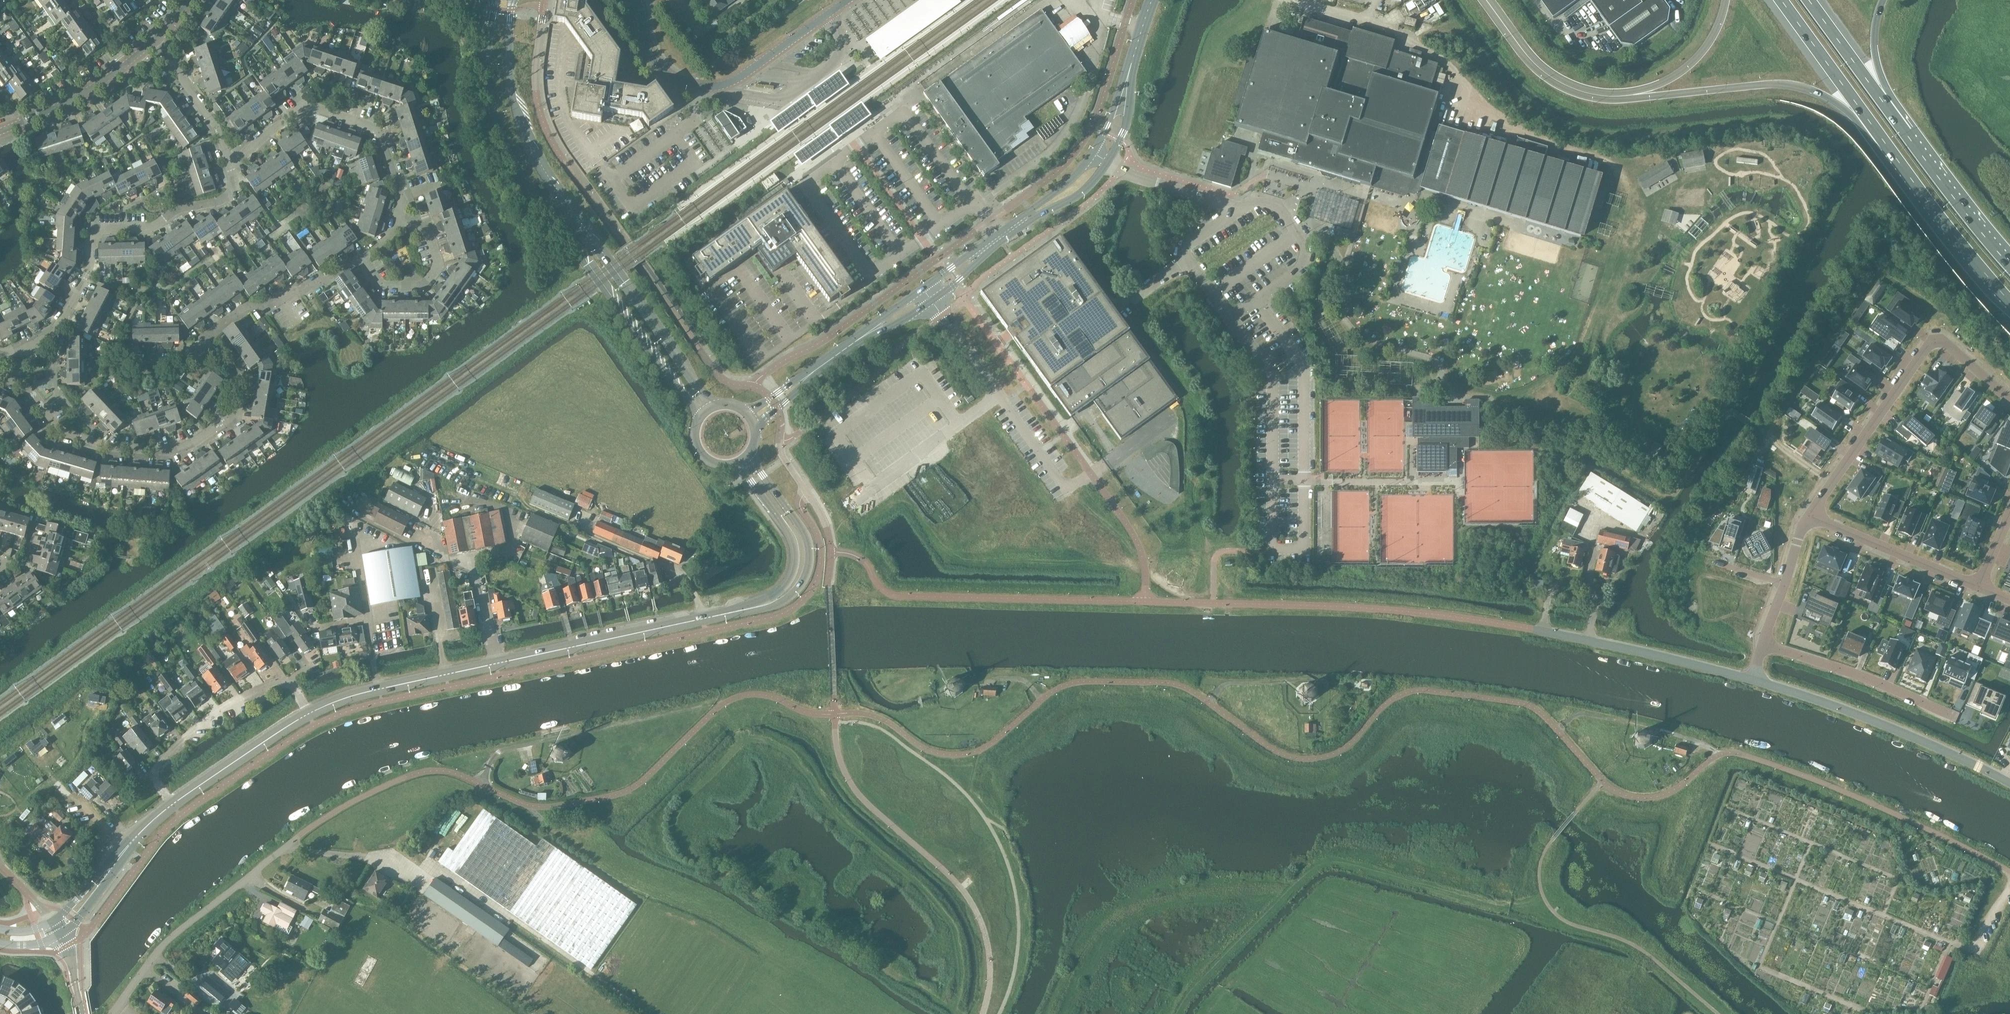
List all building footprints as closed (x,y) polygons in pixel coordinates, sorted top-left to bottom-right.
[(43,8),(54,0),(37,0),(43,8)] [(50,17),(66,5),(63,1),(64,0),(54,0),(43,8),(50,17)] [(106,20),(129,3),(127,0),(115,0),(106,6),(110,11),(103,16),(106,20)] [(134,0),(106,20),(109,24),(116,19),(119,24),(140,9),(134,0)] [(214,9),(228,19),(231,15),(233,16),(237,11),(221,0),(214,0),(215,2),(218,4),(214,9)] [(237,11),(240,6),(238,4),(241,0),(221,0),(237,11)] [(553,22),(564,24),(591,62),(587,90),(575,89),(571,115),(574,119),(601,124),(602,112),(641,118),(648,128),(673,110),(661,94),(615,87),(620,55),(580,0),(556,0),(553,22)] [(713,16),(733,2),(732,0),(702,0),(713,16)] [(879,60),(960,2),(959,0),(922,0),(866,41),(868,45),(869,44),(873,50),(872,50),(879,60)] [(1554,19),(1580,0),(1540,0),(1554,19)] [(1621,44),(1635,47),(1668,23),(1671,9),(1664,0),(1590,0),(1621,44)] [(50,17),(56,26),(61,23),(61,22),(72,14),(77,10),(79,9),(76,4),(69,9),(66,5),(50,17)] [(204,12),(202,14),(223,30),(227,24),(225,23),(228,19),(214,9),(211,14),(208,12),(204,12)] [(61,23),(67,31),(91,14),(87,10),(80,15),(77,10),(72,14),(61,22),(61,23)] [(925,95),(981,173),(984,177),(1000,166),(996,162),(1012,151),(1009,147),(1017,141),(1014,137),(1022,132),(1019,128),(1027,122),(1024,118),(1086,74),(1087,73),(1075,57),(1041,10),(939,83),(938,81),(937,86),(925,95)] [(67,31),(74,40),(90,28),(87,24),(94,19),(91,14),(67,31)] [(223,30),(202,14),(200,17),(202,21),(204,23),(201,28),(215,38),(218,34),(220,35),(223,30)] [(8,25),(10,29),(17,24),(14,20),(8,25)] [(1353,32),(1327,24),(1326,29),(1302,21),(1296,42),(1266,33),(1261,49),(1252,47),(1234,107),(1242,109),(1238,126),(1263,133),(1257,153),(1272,158),(1273,156),(1321,171),(1324,175),(1328,177),(1333,178),(1338,176),(1403,196),(1409,192),(1414,194),(1420,192),(1421,188),(1581,237),(1600,175),(1545,158),(1515,149),(1440,126),(1437,135),(1428,132),(1439,95),(1430,93),(1433,83),(1443,86),(1446,75),(1436,72),(1438,65),(1420,59),(1422,53),(1410,49),(1408,56),(1392,51),(1395,42),(1354,29),(1353,32)] [(17,24),(10,29),(13,32),(19,28),(17,24)] [(74,40),(80,49),(103,32),(100,28),(93,33),(90,28),(74,40)] [(103,32),(80,49),(87,58),(103,46),(99,41),(106,36),(103,32)] [(20,42),(23,46),(29,42),(27,38),(20,42)] [(32,43),(39,52),(44,48),(38,39),(32,43)] [(29,42),(23,46),(26,50),(32,45),(29,42)] [(292,51),(298,59),(303,65),(306,63),(309,64),(314,48),(303,44),(292,51)] [(213,50),(211,45),(195,51),(197,57),(194,58),(191,61),(192,64),(217,56),(215,50),(213,50)] [(5,46),(0,49),(0,63),(7,57),(4,53),(8,50),(5,46)] [(315,73),(318,74),(326,50),(320,48),(319,50),(314,48),(309,64),(315,66),(314,69),(315,73)] [(331,72),(336,55),(332,54),(332,52),(326,50),(318,74),(321,75),(324,73),(325,70),(331,72)] [(38,56),(41,60),(47,56),(44,52),(38,56)] [(340,81),(348,57),(342,55),(341,57),(336,55),(331,72),(337,73),(336,76),(337,80),(340,81)] [(47,56),(41,60),(44,64),(50,59),(47,56)] [(219,62),(217,56),(192,64),(193,67),(197,68),(200,67),(202,73),(218,67),(217,63),(219,62)] [(14,66),(7,57),(0,63),(0,76),(14,66)] [(348,57),(340,81),(343,82),(346,80),(347,77),(353,79),(358,63),(353,61),(354,59),(348,57)] [(292,60),(287,64),(302,85),(305,83),(304,79),(303,76),(308,72),(303,65),(298,59),(294,62),(292,60)] [(66,69),(62,63),(58,66),(62,72),(66,69)] [(283,69),(279,72),(289,86),(294,82),(296,85),(299,87),(302,85),(287,64),(282,67),(283,69)] [(9,84),(9,83),(20,75),(14,66),(0,76),(0,82),(4,87),(9,84)] [(220,72),(218,67),(202,73),(204,78),(201,79),(198,82),(199,86),(224,77),(222,71),(220,72)] [(51,74),(54,78),(60,74),(57,70),(51,74)] [(31,81),(25,71),(20,75),(9,83),(9,84),(15,92),(31,81)] [(839,71),(770,121),(776,130),(779,133),(815,106),(816,108),(849,84),(839,71)] [(274,73),(268,77),(284,98),(286,96),(286,92),(284,89),(289,86),(279,72),(275,75),(274,73)] [(362,98),(365,99),(373,74),(367,72),(366,74),(361,72),(356,89),(362,91),(361,94),(362,98)] [(372,94),(378,96),(383,80),(378,78),(379,76),(373,74),(365,99),(368,100),(371,97),(372,94)] [(226,84),(224,77),(199,86),(200,89),(204,90),(207,89),(209,95),(225,89),(224,84),(226,84)] [(284,98),(268,77),(263,81),(264,82),(260,86),(265,93),(271,99),(275,96),(277,98),(281,100),(284,98)] [(383,105),(386,106),(395,81),(388,79),(388,81),(383,80),(378,96),(383,98),(382,101),(383,105)] [(31,81),(15,93),(22,102),(38,90),(31,81)] [(394,101),(400,103),(405,87),(400,85),(401,83),(395,81),(386,106),(390,107),(393,104),(394,101)] [(147,93),(149,84),(148,84),(144,88),(143,90),(141,98),(127,96),(130,110),(145,112),(146,103),(146,99),(147,93)] [(146,103),(160,105),(168,93),(152,91),(152,89),(154,88),(153,85),(149,84),(147,93),(146,99),(146,103)] [(403,104),(404,108),(412,105),(412,106),(421,103),(417,91),(405,87),(400,103),(403,104)] [(184,106),(182,103),(178,103),(179,106),(177,107),(168,93),(160,105),(163,108),(158,112),(164,120),(168,117),(169,117),(184,106)] [(262,96),(260,94),(255,98),(270,119),(273,117),(272,113),(271,110),(276,106),(271,99),(265,93),(262,96)] [(119,118),(130,110),(127,96),(114,105),(113,104),(114,102),(110,100),(107,102),(119,118)] [(251,103),(247,106),(257,120),(262,117),(263,119),(267,121),(270,119),(255,98),(250,101),(251,103)] [(257,120),(247,106),(243,101),(234,108),(236,111),(252,132),(254,130),(254,126),(252,123),(257,120)] [(828,126),(830,128),(794,154),(802,165),(872,115),(865,105),(862,101),(828,126)] [(123,123),(119,118),(107,102),(104,104),(105,108),(106,110),(102,114),(113,130),(123,123)] [(392,121),(393,123),(418,116),(416,110),(414,110),(412,106),(412,105),(404,108),(396,110),(398,117),(395,117),(392,121)] [(163,120),(170,130),(186,119),(182,114),(185,112),(186,109),(184,106),(169,117),(168,117),(164,120),(163,120)] [(252,132),(236,111),(231,115),(232,117),(228,120),(238,134),(243,130),(245,132),(249,134),(252,132)] [(113,130),(102,114),(97,117),(95,115),(92,113),(89,116),(104,136),(113,130)] [(739,120),(726,113),(725,113),(724,113),(723,113),(715,119),(728,139),(737,133),(738,135),(746,130),(740,120),(739,120)] [(104,136),(89,116),(86,118),(86,121),(88,124),(83,127),(94,143),(104,136)] [(401,127),(403,133),(419,127),(418,123),(420,122),(418,116),(393,123),(394,127),(398,128),(401,127)] [(170,130),(177,139),(197,124),(195,121),(192,122),(189,124),(186,119),(170,130)] [(69,122),(65,123),(73,148),(85,144),(79,125),(73,127),(72,125),(69,122)] [(316,145),(323,147),(331,123),(328,122),(325,124),(324,127),(317,125),(312,141),(317,143),(316,145)] [(62,131),(57,133),(63,151),(73,148),(65,123),(62,125),(61,128),(62,131)] [(334,124),(331,123),(323,147),(329,149),(329,147),(335,149),(340,133),(334,131),(335,128),(334,124)] [(177,139),(184,149),(199,138),(196,132),(198,131),(200,127),(197,124),(177,139)] [(399,142),(400,146),(425,138),(423,131),(421,132),(419,127),(403,133),(405,138),(402,139),(399,142)] [(47,129),(44,130),(52,155),(63,151),(57,133),(51,135),(50,132),(47,129)] [(345,155),(353,130),(349,129),(346,132),(345,134),(340,133),(335,149),(339,150),(338,152),(345,155)] [(52,155),(44,130),(40,132),(40,135),(41,138),(34,140),(40,158),(52,155)] [(356,156),(362,140),(355,138),(356,135),(356,131),(353,130),(345,155),(350,157),(351,155),(356,156)] [(287,131),(284,133),(299,154),(304,150),(303,148),(308,145),(298,131),(292,135),(291,132),(287,131)] [(299,154),(284,133),(281,135),(282,139),(283,141),(278,145),(283,152),(289,158),(293,156),(294,157),(299,154)] [(408,149),(410,155),(426,150),(425,144),(427,144),(425,138),(400,146),(401,149),(405,150),(408,149)] [(1545,158),(1548,147),(1518,138),(1515,149),(1545,158)] [(1205,178),(1204,178),(1204,179),(1204,180),(1211,183),(1212,182),(1231,188),(1241,155),(1242,151),(1244,147),(1230,143),(1224,141),(1224,142),(1221,151),(1214,149),(1205,178)] [(183,152),(187,164),(211,156),(210,152),(206,151),(204,152),(202,146),(183,152)] [(406,164),(407,167),(432,159),(430,153),(427,154),(426,150),(410,155),(411,160),(409,161),(406,164)] [(289,158),(283,152),(279,156),(277,153),(273,151),(270,154),(285,175),(291,171),(290,169),(294,166),(289,158)] [(270,162),(265,166),(275,180),(279,176),(280,178),(285,175),(270,154),(268,155),(268,159),(270,162)] [(1682,159),(1684,169),(1705,164),(1703,154),(1682,159)] [(187,164),(190,174),(209,168),(207,163),(210,162),(212,159),(211,156),(187,164)] [(355,168),(357,174),(382,167),(381,164),(377,163),(374,164),(372,157),(355,163),(357,168),(355,168)] [(432,159),(407,167),(408,170),(412,171),(415,170),(417,176),(433,171),(431,166),(433,165),(432,159)] [(154,161),(144,166),(154,187),(157,185),(158,182),(156,179),(162,176),(154,161)] [(255,165),(252,166),(267,188),(272,184),(271,182),(275,180),(265,166),(260,169),(258,166),(255,165)] [(144,166),(134,171),(141,186),(146,184),(148,186),(151,188),(154,187),(144,166)] [(267,188),(252,166),(249,169),(250,173),(251,175),(246,179),(256,193),(261,190),(262,192),(267,188)] [(382,167),(357,174),(359,181),(361,180),(363,185),(379,180),(377,174),(380,173),(383,170),(382,167)] [(190,174),(194,185),(218,177),(217,174),(213,173),(211,174),(209,168),(190,174)] [(134,171),(124,176),(134,197),(137,195),(137,192),(136,189),(141,186),(134,171)] [(113,181),(109,173),(99,179),(109,199),(112,197),(112,194),(111,191),(116,189),(113,181)] [(774,174),(762,182),(767,190),(779,181),(774,174)] [(124,176),(113,181),(116,189),(120,197),(126,194),(127,196),(130,198),(134,197),(124,176)] [(218,177),(194,185),(197,197),(216,191),(214,185),(217,184),(219,181),(218,177)] [(99,179),(89,183),(89,184),(95,197),(96,199),(101,196),(103,199),(106,201),(109,199),(99,179)] [(88,181),(77,187),(88,200),(95,197),(89,184),(89,183),(88,181)] [(77,187),(70,197),(84,206),(85,206),(88,200),(77,187)] [(368,192),(366,199),(391,206),(392,203),(389,200),(386,199),(388,193),(372,188),(370,193),(368,192)] [(422,209),(446,201),(444,195),(442,196),(441,191),(424,196),(426,202),(423,203),(421,206),(422,209)] [(850,294),(848,290),(854,285),(786,191),(762,209),(756,211),(751,216),(692,259),(698,268),(695,270),(706,286),(756,249),(773,273),(796,256),(830,303),(839,297),(841,300),(850,294)] [(61,203),(64,206),(66,207),(78,216),(79,217),(83,212),(85,214),(93,214),(94,212),(87,208),(86,207),(85,206),(84,206),(70,197),(67,195),(61,203)] [(243,196),(240,198),(255,219),(261,215),(259,214),(264,211),(254,197),(248,200),(247,198),(243,196)] [(240,207),(235,210),(245,224),(249,221),(250,223),(255,219),(240,198),(237,200),(238,204),(240,207)] [(366,205),(365,210),(381,215),(383,209),(386,210),(390,209),(391,206),(366,199),(364,205),(366,205)] [(267,208),(271,206),(267,200),(265,200),(263,201),(267,208)] [(448,207),(446,201),(422,209),(423,212),(427,213),(430,212),(432,219),(440,216),(448,213),(446,208),(448,207)] [(64,206),(57,216),(73,222),(78,216),(66,207),(64,206)] [(224,210),(222,211),(237,233),(242,229),(241,227),(245,224),(235,210),(230,214),(228,211),(224,210)] [(361,214),(360,220),(384,228),(385,225),(383,222),(380,221),(381,215),(365,210),(364,215),(361,214)] [(458,215),(456,210),(448,213),(440,216),(442,221),(439,222),(436,225),(437,228),(462,220),(460,214),(458,215)] [(237,233),(222,211),(219,213),(219,218),(221,220),(216,223),(216,224),(221,230),(226,238),(230,235),(231,236),(237,233)] [(56,229),(58,229),(59,228),(73,229),(73,222),(57,216),(56,229)] [(216,223),(211,216),(206,220),(204,217),(200,216),(198,218),(213,239),(218,235),(217,233),(221,230),(216,224),(216,223)] [(197,226),(192,230),(197,236),(202,244),(206,241),(207,243),(213,239),(198,218),(195,220),(195,224),(197,226)] [(384,228),(360,220),(358,227),(360,227),(358,233),(375,237),(377,231),(379,232),(383,231),(384,228)] [(447,237),(464,232),(462,227),(464,227),(462,220),(437,228),(438,232),(442,233),(445,232),(447,237)] [(176,222),(174,224),(189,245),(194,241),(193,239),(197,236),(192,230),(187,222),(182,226),(180,224),(176,222)] [(173,232),(168,236),(178,250),(182,247),(184,249),(189,245),(174,224),(171,226),(171,230),(173,232)] [(336,231),(351,253),(354,251),(354,246),(352,244),(357,240),(347,226),(343,230),(342,228),(336,231)] [(84,230),(75,229),(73,229),(59,228),(58,229),(58,240),(74,241),(75,235),(78,235),(84,232),(84,230)] [(332,237),(328,240),(338,254),(343,250),(345,253),(349,255),(351,253),(336,231),(331,235),(332,237)] [(444,250),(469,242),(467,236),(465,237),(464,232),(447,237),(449,243),(446,244),(443,247),(444,250)] [(158,235),(155,237),(170,258),(176,254),(174,253),(178,250),(168,236),(163,239),(162,237),(158,235)] [(1059,236),(980,294),(1000,321),(1001,323),(1006,330),(1007,331),(1012,338),(1013,339),(1067,413),(1089,397),(1092,401),(1121,440),(1172,403),(1177,399),(1110,307),(1097,289),(1059,236)] [(170,258),(155,237),(153,239),(153,243),(155,246),(149,249),(160,263),(164,260),(165,262),(170,258)] [(122,245),(122,262),(127,262),(127,264),(134,264),(133,238),(130,238),(128,242),(128,245),(122,245)] [(133,238),(134,264),(140,264),(140,262),(146,261),(145,244),(139,245),(139,242),(136,238),(133,238)] [(104,263),(104,265),(111,265),(110,239),(107,239),(105,242),(105,245),(99,246),(99,263),(104,263)] [(110,239),(111,265),(117,264),(117,262),(122,262),(122,245),(116,245),(116,242),(114,239),(110,239)] [(57,252),(60,252),(83,253),(83,251),(77,247),(74,247),(74,241),(58,240),(57,252)] [(323,241),(318,245),(333,266),(336,264),(335,260),(334,257),(338,254),(328,240),(324,243),(323,241)] [(471,248),(469,242),(444,250),(445,253),(450,254),(452,253),(454,259),(463,257),(471,254),(469,249),(471,248)] [(333,266),(318,245),(313,249),(314,250),(309,253),(319,267),(325,264),(326,266),(330,268),(333,266)] [(291,255),(306,276),(309,274),(308,270),(306,267),(312,264),(302,250),(297,253),(296,251),(291,255)] [(483,263),(479,251),(471,254),(463,257),(464,260),(461,263),(475,273),(483,263)] [(60,252),(60,259),(76,265),(77,258),(80,258),(83,257),(83,253),(60,252)] [(287,260),(283,263),(287,270),(292,278),(298,274),(299,276),(303,278),(306,276),(291,255),(285,259),(287,260)] [(283,263),(278,256),(273,259),(272,257),(267,261),(282,282),(285,280),(284,276),(282,274),(287,270),(283,263)] [(60,259),(56,265),(55,266),(74,278),(76,275),(75,272),(72,271),(76,265),(60,259)] [(259,269),(269,283),(274,280),(275,282),(279,284),(282,282),(267,261),(261,265),(263,267),(259,269)] [(53,263),(46,273),(60,283),(64,278),(66,279),(73,280),(74,278),(55,266),(56,265),(53,263)] [(449,269),(470,284),(474,279),(472,277),(475,273),(461,263),(458,268),(455,266),(451,266),(449,269)] [(253,271),(248,274),(263,295),(266,294),(266,289),(264,287),(269,283),(259,269),(255,272),(253,271)] [(448,282),(462,292),(465,288),(466,289),(470,284),(449,269),(447,271),(449,275),(451,277),(448,282)] [(337,287),(341,292),(362,277),(360,274),(356,274),(353,276),(349,271),(335,281),(339,285),(337,287)] [(60,283),(46,273),(40,283),(59,296),(61,292),(59,289),(57,288),(60,283)] [(263,295),(248,274),(243,278),(244,280),(240,283),(245,290),(250,297),(255,293),(257,296),(261,297),(263,295)] [(245,290),(240,283),(235,275),(231,279),(229,277),(224,281),(239,302),(242,300),(242,295),(240,293),(245,290)] [(346,296),(349,300),(363,290),(359,285),(362,283),(364,279),(362,277),(341,292),(344,297),(346,296)] [(220,286),(216,289),(226,303),(231,299),(233,302),(237,304),(239,302),(224,281),(219,284),(220,286)] [(1886,286),(1880,281),(1866,300),(1873,305),(1886,286)] [(436,287),(457,302),(461,297),(459,296),(462,292),(448,282),(444,286),(442,285),(438,284),(436,287)] [(30,296),(37,301),(56,313),(57,312),(54,305),(52,304),(55,298),(37,286),(30,296)] [(438,295),(434,300),(448,310),(451,306),(453,307),(457,302),(436,287),(434,290),(435,293),(438,295)] [(87,295),(110,307),(113,301),(111,300),(114,296),(98,288),(95,294),(93,292),(89,292),(87,295)] [(206,294),(221,315),(224,313),(223,309),(221,306),(226,303),(216,289),(212,292),(211,290),(206,294)] [(350,305),(354,310),(375,295),(373,293),(369,293),(366,295),(363,290),(349,300),(352,304),(350,305)] [(1916,325),(1921,318),(1911,311),(1915,305),(1898,293),(1893,300),(1899,304),(1892,314),(1911,328),(1914,324),(1916,325)] [(202,299),(198,302),(208,316),(213,313),(214,315),(218,317),(221,315),(206,294),(200,298),(202,299)] [(88,309),(103,316),(105,312),(107,313),(110,307),(87,295),(86,298),(88,302),(91,303),(88,309)] [(359,314),(362,319),(376,308),(373,303),(375,302),(377,298),(375,295),(354,310),(358,316),(359,314)] [(394,322),(394,296),(391,296),(388,300),(388,303),(382,303),(382,312),(383,320),(387,320),(387,322),(394,322)] [(397,296),(394,296),(394,322),(400,322),(400,320),(405,320),(405,303),(399,303),(399,300),(397,296)] [(411,303),(405,303),(405,320),(410,320),(410,322),(417,322),(417,296),(413,296),(411,300),(411,303)] [(428,320),(428,303),(422,303),(422,300),(420,296),(417,296),(417,322),(423,322),(423,320),(428,320)] [(448,310),(434,300),(432,303),(428,303),(428,320),(441,320),(448,310)] [(37,301),(33,307),(45,320),(48,315),(51,316),(54,316),(56,313),(37,301)] [(144,302),(141,301),(136,310),(144,313),(144,302)] [(192,303),(187,307),(202,328),(205,326),(205,322),(203,320),(208,316),(198,302),(194,305),(192,303)] [(14,313),(21,328),(27,325),(28,328),(35,332),(36,331),(26,311),(27,310),(23,303),(12,309),(14,313)] [(12,309),(11,307),(1,313),(3,318),(5,321),(16,341),(17,341),(18,333),(16,330),(21,328),(14,313),(12,309)] [(33,307),(27,310),(26,311),(36,331),(39,329),(40,326),(38,323),(45,320),(33,307)] [(202,328),(187,307),(182,311),(183,313),(179,316),(189,330),(194,326),(196,328),(200,330),(202,328)] [(383,320),(382,312),(379,312),(376,308),(362,319),(370,329),(383,329),(383,320)] [(78,313),(77,316),(100,328),(103,322),(101,321),(103,316),(88,309),(85,314),(82,313),(78,313)] [(100,328),(77,316),(75,319),(77,322),(80,324),(77,329),(93,337),(95,332),(97,333),(100,328)] [(1887,341),(1895,347),(1898,341),(1902,343),(1906,336),(1905,335),(1908,331),(1898,324),(1895,329),(1878,317),(1878,318),(1881,319),(1876,326),(1872,332),(1879,337),(1880,336),(1887,341)] [(0,323),(0,332),(2,341),(8,338),(9,341),(12,343),(16,341),(5,321),(0,323)] [(223,343),(225,346),(246,331),(242,325),(240,327),(237,322),(223,332),(227,338),(225,339),(223,343)] [(161,326),(156,326),(156,343),(162,343),(162,346),(164,350),(168,349),(167,323),(161,324),(161,326)] [(174,323),(167,323),(168,349),(171,349),(173,346),(173,343),(180,343),(179,325),(174,325),(174,323)] [(145,350),(144,324),(138,324),(138,326),(133,327),(133,344),(139,344),(139,347),(142,350),(145,350)] [(151,324),(144,324),(145,350),(148,350),(150,346),(150,343),(156,343),(156,326),(151,326),(151,324)] [(233,346),(237,351),(251,341),(248,337),(250,336),(246,331),(225,346),(227,349),(231,348),(233,346)] [(61,347),(61,351),(87,350),(87,344),(85,344),(85,339),(68,339),(68,345),(65,345),(61,347)] [(1872,346),(1864,358),(1865,359),(1864,360),(1871,365),(1872,363),(1882,371),(1885,366),(1886,367),(1892,359),(1880,351),(1884,346),(1873,339),(1869,344),(1872,346)] [(236,362),(238,364),(259,349),(256,344),(254,345),(251,341),(237,351),(240,356),(238,358),(236,362)] [(263,354),(259,349),(238,364),(240,367),(244,367),(247,365),(250,370),(258,365),(264,360),(261,356),(263,354)] [(68,356),(68,362),(85,362),(85,357),(87,357),(87,350),(61,351),(61,354),(65,356),(68,356)] [(278,364),(271,355),(264,360),(258,365),(260,370),(259,372),(276,375),(278,364)] [(61,370),(61,374),(87,374),(87,367),(85,367),(85,362),(68,362),(68,368),(65,368),(61,370)] [(1861,362),(1858,367),(1856,366),(1856,367),(1848,378),(1866,391),(1874,379),(1867,374),(1871,369),(1861,362)] [(1945,375),(1939,371),(1937,375),(1932,371),(1926,380),(1923,384),(1928,388),(1926,391),(1931,395),(1931,396),(1932,397),(1933,396),(1939,400),(1941,397),(1944,393),(1947,388),(1950,383),(1952,381),(1947,377),(1947,376),(1946,375),(1945,375)] [(205,375),(201,380),(222,395),(224,392),(222,388),(220,387),(224,382),(210,372),(206,376),(205,375)] [(251,379),(251,383),(277,387),(278,381),(275,380),(276,375),(259,372),(258,378),(255,378),(251,379)] [(87,374),(61,374),(61,377),(65,379),(68,379),(68,385),(85,385),(85,380),(87,380),(87,374)] [(199,387),(196,391),(210,401),(214,396),(216,397),(220,398),(222,395),(201,380),(197,385),(199,387)] [(1842,380),(1837,387),(1840,388),(1833,398),(1830,397),(1837,402),(1836,404),(1835,404),(1843,410),(1844,409),(1843,409),(1845,408),(1851,412),(1859,401),(1847,393),(1851,387),(1851,388),(1852,387),(1842,380)] [(277,387),(251,383),(250,386),(254,389),(256,389),(255,395),(273,398),(273,393),(276,393),(277,387)] [(1808,398),(1812,392),(1806,387),(1801,393),(1808,398)] [(1972,390),(1968,387),(1965,393),(1966,393),(1964,396),(1962,394),(1961,395),(1956,392),(1945,406),(1952,411),(1950,414),(1951,415),(1960,422),(1978,396),(1971,392),(1972,390)] [(83,411),(85,414),(104,396),(100,391),(98,393),(94,389),(82,400),(86,405),(84,407),(83,411)] [(4,415),(15,401),(9,399),(10,396),(10,393),(6,391),(0,405),(0,413),(4,415)] [(192,394),(188,399),(209,414),(211,411),(209,407),(207,405),(210,401),(196,391),(193,395),(192,394)] [(974,400),(970,394),(964,398),(969,404),(974,400)] [(272,403),(273,398),(255,395),(255,401),(252,400),(248,402),(247,405),(273,409),(274,403),(272,403)] [(94,413),(98,417),(110,406),(107,402),(109,400),(104,396),(85,414),(88,416),(92,415),(94,413)] [(209,414),(188,399),(184,404),(186,405),(183,410),(197,420),(201,414),(203,416),(207,416),(209,414)] [(1457,469),(1457,449),(1469,448),(1469,438),(1479,437),(1479,401),(1466,401),(1466,408),(1439,408),(1439,400),(1414,400),(1414,438),(1426,438),(1426,445),(1418,445),(1418,472),(1448,472),(1448,469),(1457,469)] [(4,415),(9,421),(27,408),(25,405),(21,405),(19,407),(15,401),(4,415)] [(1842,418),(1821,403),(1812,415),(1833,430),(1842,418)] [(252,418),(260,419),(261,419),(269,421),(269,420),(270,416),(272,416),(273,409),(247,405),(247,409),(250,411),(253,412),(252,418)] [(99,428),(101,430),(120,412),(115,408),(114,409),(110,406),(98,417),(102,422),(100,424),(99,428)] [(170,406),(164,408),(172,432),(176,431),(176,427),(175,424),(181,422),(176,406),(171,408),(170,406)] [(9,421),(6,423),(13,432),(27,422),(23,418),(25,416),(28,409),(27,408),(9,421)] [(159,412),(154,414),(159,430),(165,428),(166,431),(169,434),(172,432),(164,408),(158,410),(159,412)] [(1991,414),(1982,408),(1970,425),(1983,434),(1984,432),(1990,436),(1997,425),(1992,422),(1994,418),(1990,415),(1991,414)] [(1800,417),(1801,415),(1794,410),(1789,416),(1792,417),(1792,416),(1797,419),(1799,417),(1800,417)] [(120,412),(101,430),(103,433),(107,432),(109,430),(114,434),(126,422),(123,419),(124,417),(120,412)] [(149,413),(143,415),(151,440),(154,439),(155,434),(154,432),(159,430),(154,414),(149,415),(149,413)] [(151,440),(143,415),(136,417),(137,419),(132,421),(137,437),(143,435),(144,438),(148,441),(151,440)] [(1911,418),(1905,424),(1903,423),(1896,431),(1907,440),(1912,435),(1926,447),(1935,437),(1915,420),(1914,419),(1911,417),(1911,418)] [(260,423),(256,426),(266,440),(276,433),(277,422),(269,420),(269,421),(261,419),(260,419),(260,423)] [(27,422),(13,432),(20,442),(39,428),(36,425),(33,425),(30,427),(27,422)] [(2005,431),(2003,430),(1997,445),(1998,445),(2003,447),(1994,468),(2006,477),(2009,467),(2009,424),(2009,422),(2005,431)] [(243,427),(258,448),(263,445),(262,443),(266,440),(256,426),(251,430),(250,427),(246,425),(243,427)] [(258,448),(243,427),(240,429),(241,433),(242,436),(238,439),(248,453),(252,450),(253,452),(258,448)] [(1832,443),(1828,441),(1832,437),(1821,429),(1818,434),(1811,429),(1805,439),(1812,443),(1802,456),(1813,463),(1822,450),(1825,453),(1832,443)] [(21,447),(29,456),(30,456),(40,446),(42,445),(42,444),(43,444),(49,438),(47,437),(40,438),(38,441),(34,436),(21,447)] [(49,438),(43,444),(47,446),(51,440),(49,438)] [(227,439),(225,441),(240,462),(245,458),(244,456),(248,453),(238,439),(233,443),(231,440),(227,439)] [(1885,439),(1876,454),(1898,467),(1903,460),(1909,463),(1914,453),(1904,447),(1903,449),(1885,439)] [(240,462),(225,441),(222,442),(222,447),(224,449),(219,453),(229,467),(233,464),(235,465),(240,462)] [(1160,443),(1142,452),(1147,462),(1161,454),(1165,455),(1168,458),(1169,466),(1169,488),(1178,493),(1179,487),(1180,478),(1179,471),(1179,463),(1177,452),(1176,448),(1175,445),(1172,443),(1168,441),(1162,442),(1160,443)] [(28,457),(36,466),(45,451),(40,446),(30,456),(29,456),(28,457)] [(49,468),(59,471),(66,449),(62,448),(60,450),(59,453),(53,451),(52,453),(48,467),(49,468)] [(59,471),(70,474),(75,458),(69,456),(70,453),(69,450),(66,449),(59,471)] [(48,470),(49,468),(48,467),(52,453),(45,451),(36,466),(48,470)] [(202,451),(199,453),(215,474),(220,470),(219,469),(223,465),(213,451),(208,455),(206,453),(202,451)] [(199,462),(194,465),(204,479),(208,476),(209,478),(215,474),(199,453),(197,455),(197,459),(199,462)] [(70,474),(81,477),(88,455),(84,454),(82,457),(81,459),(75,458),(70,474)] [(88,455),(81,477),(93,480),(97,464),(91,463),(92,460),(91,456),(88,455)] [(105,487),(112,487),(114,461),(110,461),(108,465),(108,468),(102,467),(100,484),(105,485),(105,487)] [(118,486),(123,486),(125,469),(119,468),(119,465),(117,462),(114,461),(112,487),(118,488),(118,486)] [(128,488),(135,489),(137,463),(133,463),(131,466),(131,469),(125,469),(123,486),(128,486),(128,488)] [(141,487),(146,488),(147,471),(141,470),(142,467),(140,463),(137,463),(135,489),(141,489),(141,487)] [(184,464),(181,466),(196,487),(201,484),(200,482),(204,479),(194,465),(189,469),(187,466),(184,464)] [(1765,468),(1753,464),(1747,482),(1748,483),(1748,484),(1754,487),(1752,492),(1756,493),(1756,490),(1757,491),(1765,468)] [(151,490),(157,491),(159,465),(156,465),(153,468),(153,471),(147,471),(146,488),(151,488),(151,490)] [(159,465),(157,491),(164,491),(164,489),(169,489),(171,472),(164,472),(164,469),(163,465),(159,465)] [(196,487),(181,466),(178,468),(179,473),(180,475),(175,479),(185,493),(190,489),(191,491),(196,487)] [(1948,471),(1943,467),(1939,477),(1945,479),(1948,471)] [(397,468),(392,479),(410,487),(415,477),(397,468)] [(1986,487),(1987,484),(1990,478),(1990,477),(1979,468),(1979,469),(1975,479),(1975,478),(1967,497),(1989,506),(1995,491),(1986,487)] [(434,474),(421,469),(421,480),(434,478),(434,474)] [(1868,475),(1863,472),(1862,471),(1861,472),(1857,478),(1853,484),(1849,490),(1848,491),(1849,492),(1860,499),(1859,499),(1861,500),(1861,499),(1874,481),(1878,483),(1883,477),(1872,470),(1868,475)] [(1587,501),(1636,530),(1648,510),(1599,481),(1587,501)] [(394,483),(385,501),(417,517),(426,499),(394,483)] [(575,506),(536,489),(530,504),(568,521),(575,506)] [(1764,489),(1758,504),(1768,507),(1771,500),(1771,491),(1764,489)] [(579,494),(575,504),(588,510),(592,500),(594,496),(584,492),(582,496),(579,494)] [(1893,512),(1900,515),(1904,504),(1885,496),(1885,495),(1884,495),(1875,517),(1887,522),(1887,523),(1888,524),(1893,512)] [(401,536),(409,520),(382,507),(375,503),(364,497),(358,510),(376,519),(374,523),(401,536)] [(1961,540),(1975,546),(1985,524),(1975,520),(1980,509),(1967,503),(1962,515),(1970,518),(1961,540)] [(1900,531),(1899,532),(1906,535),(1906,533),(1912,536),(1915,530),(1920,532),(1928,515),(1921,512),(1921,513),(1908,508),(1899,530),(1900,531)] [(443,522),(449,556),(495,547),(507,543),(504,525),(502,513),(500,511),(488,513),(487,510),(480,511),(481,515),(443,522)] [(8,513),(2,532),(13,535),(19,516),(8,513)] [(559,526),(531,514),(520,541),(548,552),(559,526)] [(1568,515),(1559,532),(1573,538),(1582,521),(1568,515)] [(30,520),(19,516),(13,535),(25,538),(30,520)] [(1717,530),(1709,543),(1720,546),(1719,549),(1732,553),(1736,542),(1734,542),(1736,537),(1740,539),(1746,521),(1741,519),(1739,523),(1729,520),(1725,532),(1717,530)] [(1923,544),(1939,551),(1947,532),(1952,535),(1956,525),(1947,521),(1945,526),(1933,521),(1923,544)] [(658,561),(660,556),(664,557),(664,558),(678,564),(684,550),(666,542),(665,546),(646,537),(644,541),(598,522),(593,533),(658,561)] [(36,530),(48,534),(67,539),(86,545),(89,535),(75,531),(73,538),(64,535),(66,528),(47,523),(46,527),(38,524),(36,530)] [(339,524),(329,525),(332,542),(342,541),(339,524)] [(1597,571),(1610,575),(1610,573),(1615,574),(1617,573),(1621,558),(1620,556),(1615,555),(1615,554),(1609,552),(1610,547),(1635,553),(1641,541),(1601,531),(1598,544),(1605,546),(1604,550),(1602,550),(1597,571)] [(1758,560),(1760,560),(1763,560),(1765,559),(1766,558),(1768,556),(1769,555),(1770,553),(1771,551),(1772,549),(1772,546),(1772,544),(1771,543),(1771,541),(1770,539),(1769,538),(1767,536),(1766,535),(1764,534),(1762,533),(1760,533),(1758,533),(1756,533),(1754,533),(1752,534),(1751,535),(1749,536),(1748,537),(1746,539),(1745,540),(1745,542),(1744,544),(1744,547),(1744,549),(1745,551),(1745,553),(1747,555),(1748,556),(1750,558),(1752,559),(1754,560),(1756,560),(1758,560)] [(67,539),(48,534),(46,543),(64,548),(67,539)] [(1561,555),(1570,558),(1569,565),(1581,568),(1585,552),(1587,552),(1589,545),(1565,540),(1561,555)] [(64,548),(46,543),(43,552),(61,558),(64,548)] [(566,548),(554,544),(552,552),(563,556),(566,548)] [(362,556),(371,605),(420,597),(412,547),(362,556)] [(1832,551),(1824,547),(1818,562),(1840,572),(1847,556),(1838,553),(1837,552),(1837,553),(1833,551),(1834,551),(1833,550),(1832,551)] [(59,567),(61,558),(43,552),(40,562),(59,567)] [(268,556),(259,563),(269,577),(279,571),(268,556)] [(59,567),(40,562),(37,571),(56,577),(59,567)] [(643,563),(637,564),(639,573),(633,574),(637,590),(649,587),(643,563)] [(649,578),(652,577),(654,585),(663,583),(661,575),(663,574),(661,568),(648,563),(649,567),(646,567),(649,578)] [(624,576),(618,578),(622,593),(634,590),(628,566),(622,568),(624,576)] [(1867,593),(1865,599),(1877,604),(1886,584),(1885,583),(1880,581),(1883,573),(1867,566),(1857,589),(1867,593)] [(556,575),(544,572),(548,586),(558,583),(556,575)] [(31,573),(22,580),(33,595),(43,588),(31,573)] [(622,593),(618,578),(611,579),(609,573),(605,574),(610,596),(622,593)] [(590,575),(596,599),(608,596),(603,574),(594,576),(594,574),(590,575)] [(576,578),(582,602),(594,599),(590,584),(582,586),(580,577),(576,578)] [(1846,581),(1837,577),(1830,594),(1845,600),(1851,584),(1846,582),(1846,581)] [(1917,594),(1920,586),(1913,583),(1913,582),(1907,580),(1906,580),(1899,578),(1893,592),(1912,600),(1913,601),(1911,605),(1910,608),(1916,611),(1922,596),(1917,594)] [(306,579),(294,582),(294,583),(296,590),(301,611),(313,608),(306,579)] [(22,580),(13,586),(24,602),(33,595),(22,580)] [(581,602),(574,580),(568,582),(570,588),(562,590),(567,605),(581,602)] [(344,591),(330,594),(334,621),(353,618),(353,617),(363,615),(359,589),(358,589),(357,584),(343,586),(344,591)] [(13,586),(3,593),(14,609),(24,602),(13,586)] [(552,587),(532,593),(536,606),(543,604),(544,610),(546,610),(546,612),(556,609),(556,607),(557,607),(552,587)] [(494,589),(488,590),(492,613),(497,613),(499,621),(511,618),(509,610),(514,609),(513,601),(501,603),(499,594),(495,594),(494,589)] [(216,592),(209,597),(213,603),(220,598),(216,592)] [(460,612),(463,628),(476,625),(473,610),(475,609),(472,592),(464,594),(467,610),(460,612)] [(1937,624),(1948,629),(1955,612),(1950,610),(1954,601),(1933,592),(1925,610),(1940,616),(1937,624)] [(3,593),(0,595),(0,609),(4,615),(14,609),(3,593)] [(1816,596),(1814,598),(1810,597),(1805,610),(1809,612),(1822,617),(1820,623),(1830,627),(1832,622),(1839,605),(1816,596)] [(246,603),(239,608),(246,618),(253,613),(246,603)] [(407,619),(410,636),(421,634),(429,633),(427,616),(425,617),(424,607),(418,604),(416,605),(418,618),(407,619)] [(1956,628),(1985,640),(1992,624),(1978,618),(1981,612),(1966,606),(1956,628)] [(210,613),(205,616),(208,621),(207,622),(218,638),(221,636),(223,639),(222,639),(231,652),(237,647),(229,635),(228,635),(226,633),(227,632),(215,616),(213,618),(210,613)] [(10,624),(4,615),(0,618),(6,626),(10,624)] [(278,626),(285,636),(287,638),(292,635),(296,641),(294,642),(303,654),(304,654),(313,647),(305,635),(307,634),(298,622),(298,623),(290,628),(281,615),(274,620),(278,626)] [(1873,615),(1871,621),(1879,624),(1881,619),(1873,615)] [(1999,619),(1991,638),(2009,645),(2009,624),(1999,619)] [(248,622),(242,626),(254,644),(260,639),(248,622)] [(278,626),(272,630),(276,636),(279,640),(285,636),(278,626)] [(362,626),(338,630),(340,646),(365,642),(362,626)] [(1907,629),(1904,636),(1912,639),(1913,638),(1912,638),(1914,633),(1915,633),(1915,632),(1907,629)] [(340,646),(338,630),(322,632),(325,649),(340,646)] [(1867,640),(1849,633),(1842,649),(1860,657),(1867,640)] [(291,653),(282,641),(282,640),(280,641),(279,640),(276,636),(267,642),(272,648),(280,660),(291,653)] [(1891,639),(1890,640),(1889,643),(1883,657),(1881,663),(1880,664),(1895,670),(1896,669),(1905,646),(1906,646),(1891,639)] [(258,670),(259,670),(261,671),(266,668),(266,665),(270,662),(261,649),(259,651),(256,647),(250,652),(252,655),(247,659),(252,665),(254,664),(258,670)] [(1936,658),(1917,650),(1908,671),(1918,675),(1916,679),(1926,683),(1936,658)] [(134,651),(128,662),(134,665),(140,655),(134,651)] [(209,653),(204,657),(211,667),(217,663),(209,653)] [(1951,656),(1948,662),(1946,661),(1943,669),(1945,670),(1943,676),(1944,675),(1950,678),(1965,684),(1964,685),(1965,685),(1968,678),(1970,673),(1976,675),(1983,660),(1969,654),(1966,663),(1951,657),(1951,656)] [(223,664),(236,682),(249,673),(236,655),(223,664)] [(189,665),(184,669),(189,676),(192,680),(197,677),(189,665)] [(218,673),(217,673),(214,669),(204,677),(207,681),(206,681),(216,694),(227,685),(218,673)] [(165,674),(159,678),(170,693),(176,688),(165,674)] [(188,685),(180,691),(185,697),(187,696),(195,707),(207,698),(196,683),(194,683),(192,680),(189,676),(184,680),(188,685)] [(137,677),(129,684),(139,696),(147,690),(137,677)] [(959,681),(954,680),(953,679),(946,684),(946,685),(945,690),(944,691),(949,698),(950,697),(955,698),(956,699),(963,695),(963,694),(964,689),(965,688),(960,681),(959,681)] [(1975,685),(1976,683),(1976,682),(1966,705),(1967,706),(1968,703),(1983,709),(1981,712),(1980,715),(1981,715),(1983,709),(1998,716),(2000,712),(2001,708),(2003,704),(2005,699),(2006,697),(2001,695),(1997,694),(1995,693),(1975,685)] [(1305,684),(1298,690),(1298,696),(1304,703),(1311,703),(1317,697),(1318,690),(1311,684),(1305,684)] [(983,687),(983,696),(995,696),(996,688),(983,687)] [(165,712),(167,710),(176,722),(188,712),(176,697),(171,701),(169,699),(160,705),(165,712)] [(150,726),(159,737),(170,729),(158,713),(153,718),(151,715),(143,720),(148,727),(150,726)] [(135,716),(130,719),(137,729),(142,725),(135,716)] [(1304,725),(1304,734),(1316,734),(1316,725),(1304,725)] [(141,735),(138,732),(135,728),(124,737),(134,750),(136,749),(140,754),(142,753),(143,754),(152,747),(150,744),(151,743),(143,734),(141,735)] [(1645,750),(1647,749),(1646,748),(1651,746),(1653,745),(1652,745),(1653,739),(1654,739),(1653,738),(1650,733),(1651,733),(1650,732),(1649,732),(1643,730),(1641,730),(1642,730),(1637,733),(1636,733),(1635,733),(1636,734),(1635,740),(1634,741),(1635,742),(1638,746),(1637,747),(1638,748),(1639,748),(1645,750)] [(116,731),(111,735),(120,746),(125,742),(116,731)] [(570,752),(569,751),(567,747),(567,746),(558,744),(558,745),(554,748),(553,747),(551,756),(552,756),(554,761),(554,762),(563,764),(563,763),(567,760),(568,760),(570,752)] [(1688,746),(1676,744),(1674,751),(1686,754),(1688,746)] [(134,760),(126,751),(124,752),(121,749),(115,754),(118,757),(113,761),(117,767),(119,765),(123,771),(125,770),(126,771),(135,764),(133,761),(134,760)] [(83,773),(77,779),(81,782),(87,776),(83,773)] [(96,794),(105,803),(115,792),(107,783),(101,789),(98,785),(93,790),(87,785),(81,791),(90,800),(96,794)] [(57,809),(52,814),(60,822),(65,817),(57,809)] [(442,850),(435,860),(492,900),(499,905),(536,851),(477,809),(447,853),(442,850)] [(45,816),(40,822),(63,845),(74,835),(64,825),(61,828),(52,820),(51,822),(45,816)] [(52,835),(40,822),(29,833),(35,839),(40,833),(48,841),(43,846),(53,856),(63,845),(52,835)] [(544,840),(536,851),(499,905),(551,942),(597,877),(544,840)] [(376,872),(365,889),(381,898),(390,884),(392,885),(393,883),(376,872)] [(599,875),(597,877),(551,942),(593,972),(641,905),(599,875)] [(294,897),(304,902),(311,888),(319,892),(321,890),(292,876),(286,890),(295,894),(294,897)] [(523,942),(434,880),(428,888),(509,944),(510,943),(519,949),(523,942)] [(330,913),(324,911),(319,921),(337,931),(350,907),(337,900),(330,913)] [(274,928),(288,935),(292,928),(289,926),(296,912),(281,903),(277,910),(272,907),(272,908),(266,904),(261,912),(268,915),(264,922),(274,928)] [(313,921),(306,917),(302,923),(309,927),(313,921)] [(223,970),(221,972),(230,980),(241,968),(243,969),(241,967),(247,961),(245,960),(241,956),(222,939),(215,946),(222,952),(214,962),(222,969),(223,970)] [(1936,978),(1943,981),(1952,959),(1947,956),(1944,962),(1942,961),(1936,978)] [(208,977),(201,986),(215,998),(222,989),(208,977)] [(5,978),(0,993),(0,996),(8,1000),(18,984),(5,978)] [(29,993),(18,984),(8,1000),(16,1006),(29,993)] [(175,1003),(165,995),(164,997),(157,992),(148,1003),(161,1012),(164,1013),(167,1013),(171,1008),(175,1003)] [(38,1005),(29,993),(16,1006),(22,1013),(38,1005)] [(187,995),(182,1001),(194,1011),(199,1005),(187,995)] [(38,1005),(22,1013),(41,1013),(38,1005)]
